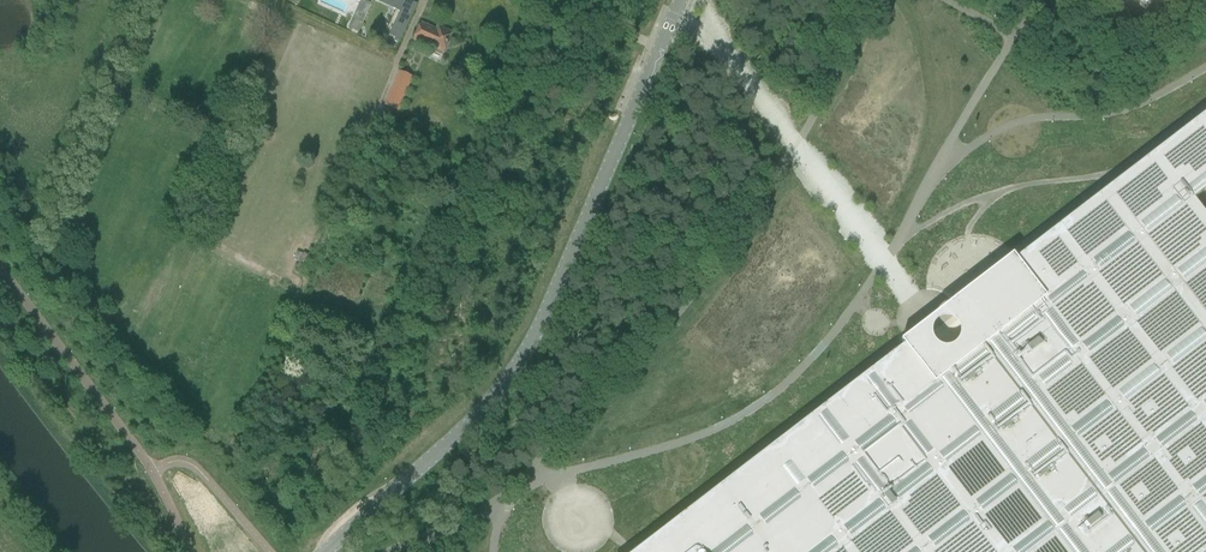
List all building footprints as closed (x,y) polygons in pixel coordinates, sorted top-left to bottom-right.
[(350,29),(355,20),(362,23),(371,3),(364,0),(361,0),(348,28),(350,29)] [(403,1),(400,0),(373,0),(398,12),(403,1)] [(387,38),(398,44),(417,4),(408,0),(403,0),(403,1),(398,12),(399,12),(387,38)] [(355,20),(350,29),(358,33),(362,23),(355,20)] [(421,24),(415,39),(416,39),(415,41),(426,46),(443,53),(448,43),(447,42),(451,33),(437,27),(436,30),(421,24)] [(385,104),(397,109),(411,76),(399,71),(385,104)] [(634,551),(1205,551),(1205,211),(1204,213),(1193,200),(1205,190),(1205,113),(1159,149),(1158,148),(1154,151),(1155,152),(964,299),(986,328),(977,334),(973,329),(968,332),(972,338),(971,338),(954,315),(935,330),(920,341),(938,364),(930,370),(905,338),(901,341),(904,345),(697,503),(634,551)]
